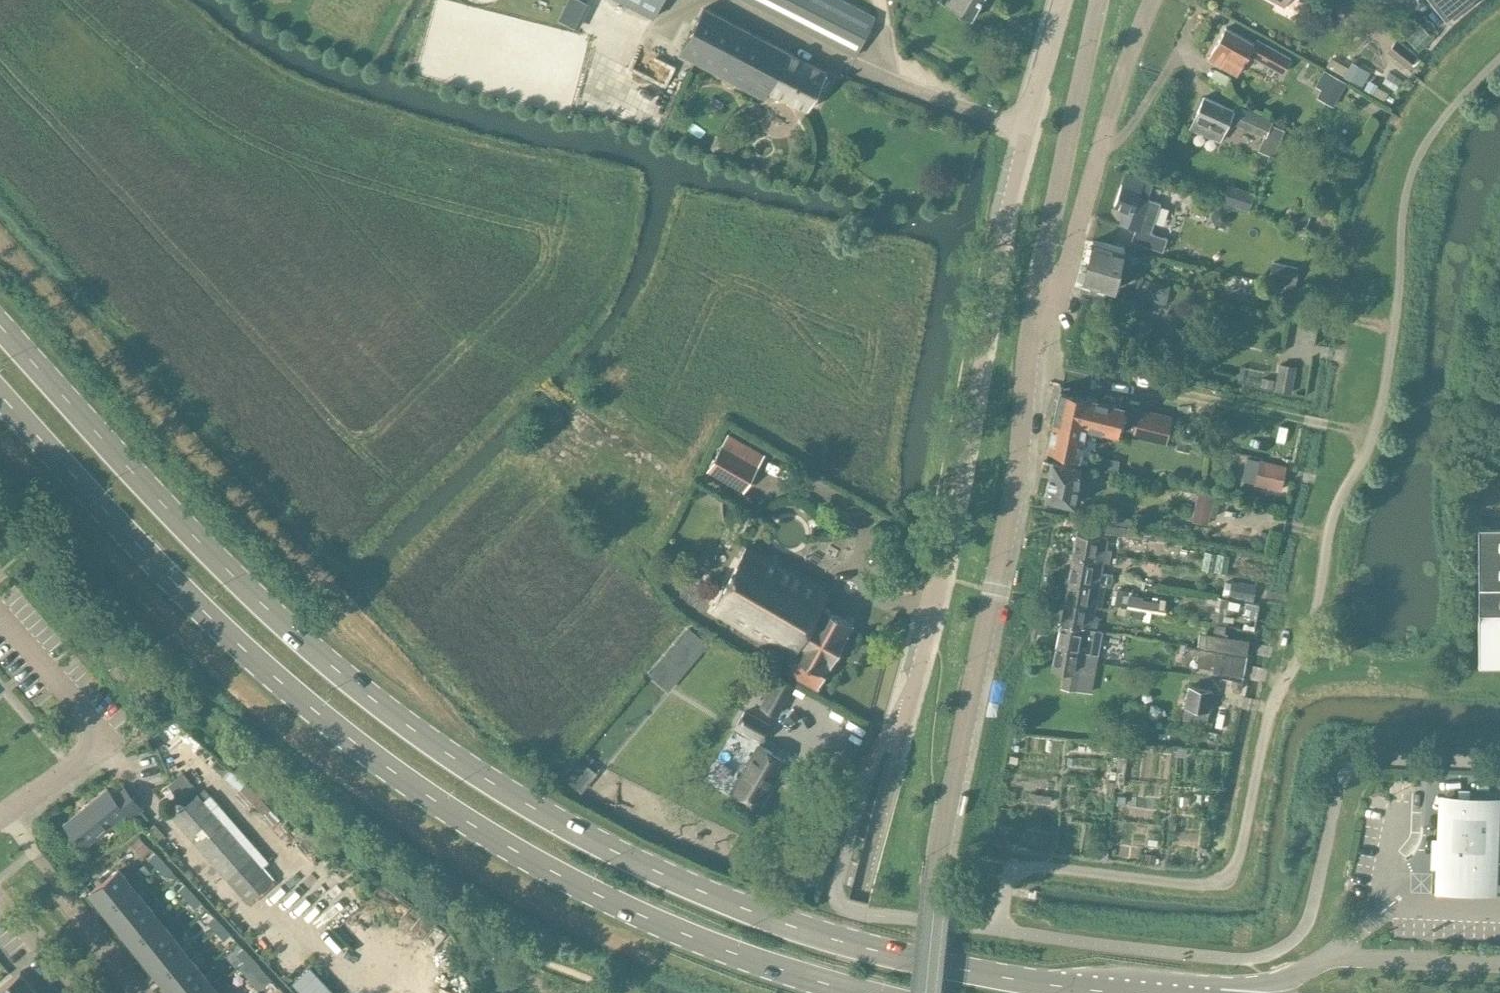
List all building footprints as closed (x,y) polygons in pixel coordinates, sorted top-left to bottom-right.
[(654,16),(663,0),(622,0),(654,16)] [(843,0),(746,0),(855,55),(874,16),(843,0)] [(982,0),(941,0),(971,18),(982,0)] [(1445,23),(1473,0),(1427,0),(1445,23)] [(827,72),(703,7),(679,53),(764,97),(769,88),(772,90),(770,92),(779,97),(780,94),(792,100),(790,103),(798,107),(800,104),(808,108),(827,72)] [(1291,58),(1265,44),(1263,49),(1226,29),(1209,59),(1237,75),(1249,54),(1283,73),(1291,58)] [(1415,54),(1396,40),(1387,51),(1406,65),(1415,54)] [(1325,71),(1317,86),(1338,97),(1346,83),(1325,71)] [(1369,81),(1365,89),(1372,93),(1376,86),(1369,81)] [(1220,141),(1229,121),(1265,136),(1260,149),(1273,155),(1284,130),(1271,124),(1272,122),(1245,110),(1243,114),(1204,97),(1196,117),(1196,118),(1191,129),(1220,141)] [(718,136),(711,147),(728,157),(735,146),(718,136)] [(1148,232),(1158,203),(1145,198),(1151,183),(1127,175),(1123,185),(1122,185),(1114,206),(1123,209),(1118,223),(1133,228),(1129,240),(1160,251),(1164,238),(1148,232)] [(1249,208),(1253,194),(1235,188),(1230,204),(1240,207),(1241,206),(1249,208)] [(1213,212),(1211,218),(1215,224),(1221,226),(1227,223),(1229,216),(1226,210),(1219,208),(1213,212)] [(1119,269),(1124,247),(1092,240),(1087,262),(1119,269)] [(1115,290),(1119,269),(1087,262),(1082,283),(1115,290)] [(1296,284),(1300,268),(1273,262),(1270,278),(1296,284)] [(1165,301),(1169,283),(1138,276),(1134,293),(1165,301)] [(1290,392),(1294,380),(1278,375),(1274,387),(1290,392)] [(1131,435),(1136,412),(1122,408),(1123,404),(1060,391),(1053,420),(1085,427),(1085,425),(1131,435)] [(1079,456),(1085,427),(1053,420),(1047,449),(1079,456)] [(742,489),(762,454),(728,434),(708,469),(742,489)] [(1143,445),(1142,452),(1154,454),(1155,447),(1143,445)] [(1284,488),(1289,463),(1261,458),(1256,483),(1284,488)] [(1074,504),(1081,467),(1051,461),(1044,498),(1074,504)] [(1195,506),(1192,521),(1207,524),(1210,510),(1195,506)] [(1103,523),(1128,527),(1130,518),(1105,514),(1103,523)] [(1101,523),(1100,531),(1123,535),(1124,527),(1101,523)] [(1477,525),(1478,615),(1477,615),(1478,663),(1499,663),(1499,525),(1477,525)] [(1106,547),(1108,537),(1077,531),(1073,554),(1104,560),(1109,561),(1111,548),(1106,547)] [(820,605),(827,592),(747,546),(713,609),(778,647),(791,654),(820,604),(820,605)] [(1102,571),(1104,560),(1073,554),(1069,578),(1104,585),(1110,586),(1112,573),(1102,571)] [(1100,607),(1104,585),(1069,578),(1065,600),(1096,606),(1100,607)] [(1229,596),(1253,600),(1256,585),(1231,580),(1229,596)] [(1208,594),(1207,602),(1218,604),(1215,617),(1227,619),(1230,606),(1240,608),(1241,600),(1219,596),(1208,594)] [(1159,607),(1160,601),(1129,596),(1128,606),(1166,612),(1167,608),(1159,607)] [(1094,615),(1096,606),(1065,600),(1061,622),(1096,629),(1098,616),(1094,615)] [(1246,600),(1245,607),(1246,607),(1245,614),(1249,614),(1249,616),(1256,617),(1259,603),(1246,600)] [(795,656),(787,671),(818,688),(853,624),(820,605),(820,604),(791,654),(795,656)] [(1118,605),(1116,618),(1129,620),(1129,616),(1143,618),(1144,610),(1131,608),(1118,605)] [(1061,622),(1056,645),(1088,651),(1098,653),(1102,630),(1096,629),(1061,622)] [(689,628),(662,659),(681,674),(707,643),(689,628)] [(1056,645),(1052,668),(1064,671),(1061,686),(1090,692),(1098,653),(1088,651),(1056,645)] [(1187,646),(1184,665),(1213,670),(1212,672),(1243,677),(1246,656),(1187,646)] [(777,714),(793,684),(777,675),(761,706),(777,714)] [(1187,705),(1185,718),(1208,722),(1210,709),(1214,690),(1190,686),(1187,705)] [(770,726),(744,711),(736,725),(762,740),(770,726)] [(758,806),(785,759),(758,744),(731,791),(758,806)] [(183,773),(168,785),(180,799),(195,787),(183,773)] [(83,846),(125,812),(131,819),(142,809),(124,787),(114,796),(107,788),(64,823),(83,846)] [(1433,865),(1440,866),(1439,887),(1442,887),(1488,889),(1489,881),(1499,882),(1499,797),(1498,797),(1497,801),(1492,801),(1469,800),(1469,791),(1459,790),(1458,799),(1446,799),(1444,838),(1434,838),(1433,865)] [(268,859),(210,793),(202,800),(197,794),(172,816),(247,901),(271,879),(260,867),(268,859)] [(139,837),(131,845),(143,857),(151,850),(139,837)] [(155,852),(149,857),(157,866),(163,861),(155,852)] [(163,861),(157,866),(165,875),(171,870),(163,861)] [(144,864),(135,871),(141,879),(150,872),(144,864)] [(104,908),(132,886),(118,868),(90,891),(104,908)] [(184,884),(178,889),(186,898),(192,893),(184,884)] [(117,925),(146,902),(132,886),(104,908),(117,925)] [(192,893),(186,898),(195,907),(201,902),(192,893)] [(131,942),(159,919),(146,902),(117,925),(131,942)] [(213,916),(208,921),(216,930),(222,925),(213,916)] [(145,959),(173,936),(159,919),(131,942),(145,959)] [(222,925),(216,930),(224,939),(230,933),(222,925)] [(158,976),(186,953),(173,936),(145,959),(158,976)] [(243,948),(237,953),(245,962),(251,956),(243,948)] [(172,992),(200,970),(186,953),(158,976),(172,992)] [(251,956),(245,962),(253,971),(259,965),(251,956)] [(292,983),(301,992),(334,992),(309,967),(292,983)] [(214,987),(200,970),(172,992),(206,992),(214,987)] [(35,989),(20,971),(0,987),(0,992),(30,992),(35,989)]
